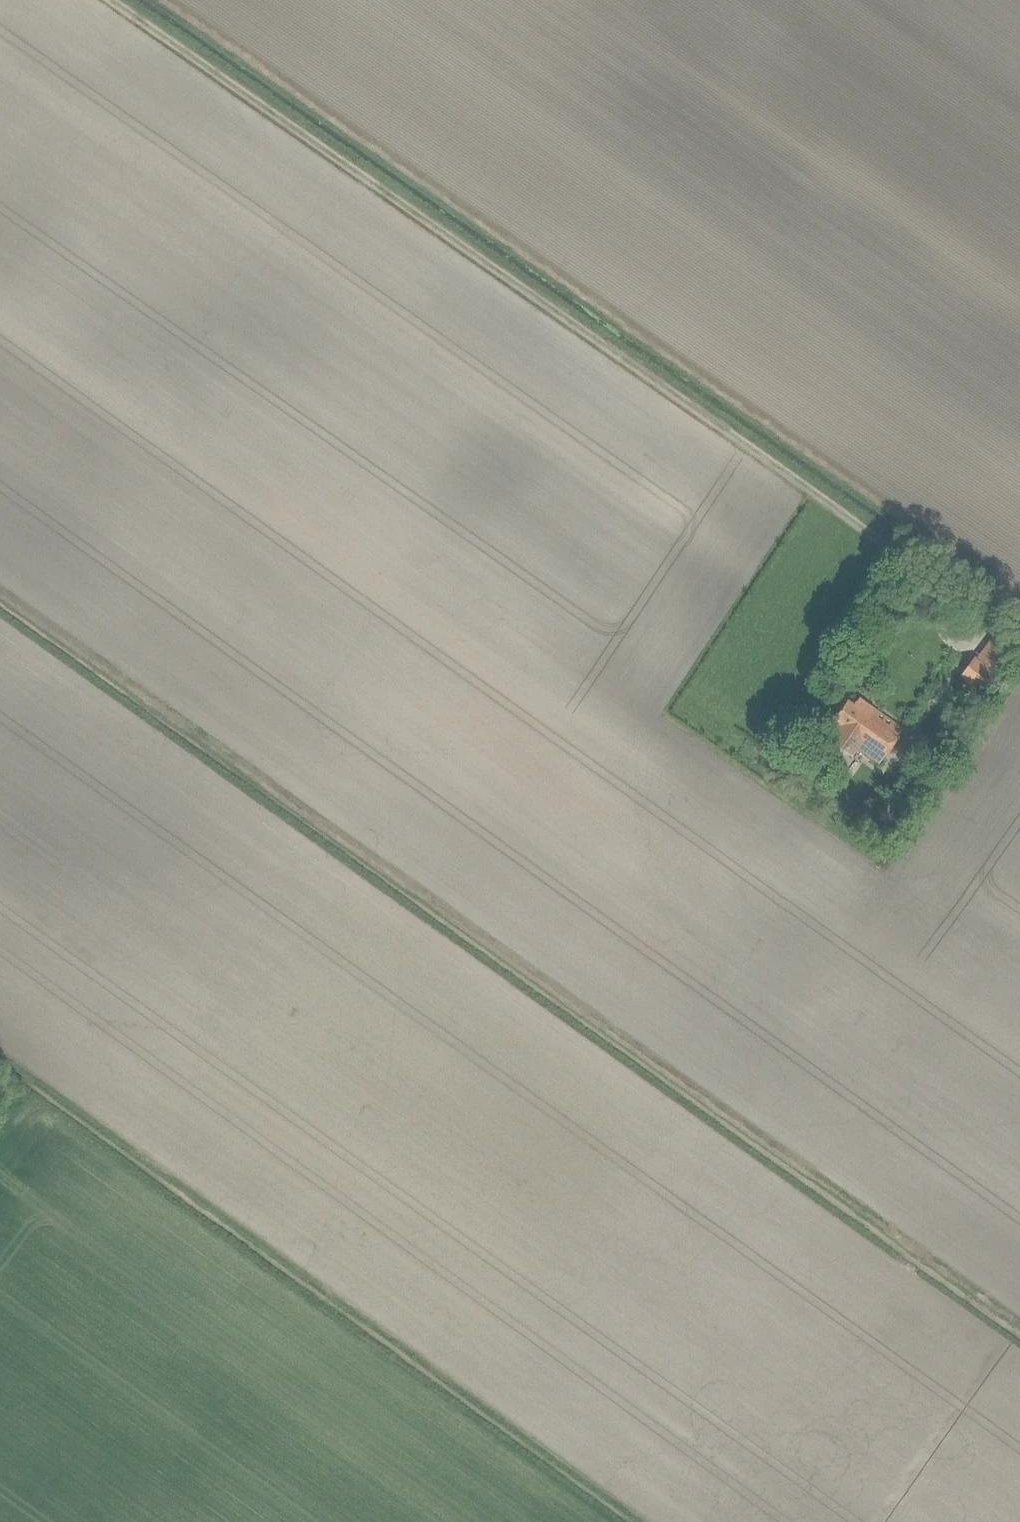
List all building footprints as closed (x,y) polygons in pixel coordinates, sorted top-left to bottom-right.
[(991,637),(974,658),(997,675),(1013,654),(991,637)] [(991,680),(970,664),(957,681),(979,697),(991,680)] [(860,747),(883,762),(906,729),(860,698),(855,705),(849,701),(836,718),(843,722),(834,735),(846,744),(843,747),(854,755),(860,747)]
